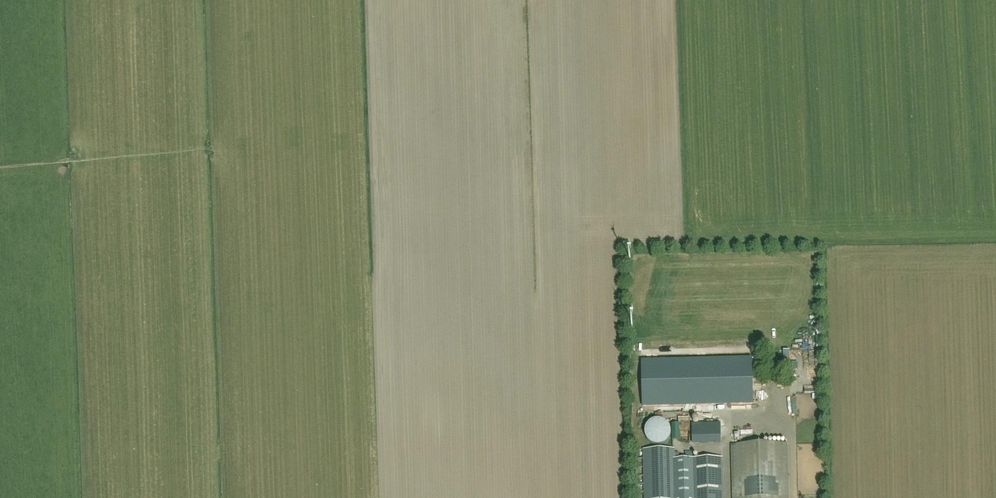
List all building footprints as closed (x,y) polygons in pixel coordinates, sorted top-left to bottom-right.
[(643,406),(753,403),(753,383),(760,383),(760,368),(752,369),(752,358),(642,361),(643,406)] [(670,437),(671,431),(670,427),(668,423),(664,421),(661,420),(658,419),(653,420),(650,422),(647,426),(645,430),(645,435),(647,439),(650,442),(654,445),(658,446),(663,445),(667,443),(669,440),(670,437)] [(693,445),(722,444),(721,423),(693,424),(693,445)] [(732,446),(734,497),(788,497),(787,445),(732,446)] [(674,459),(673,449),(645,450),(646,497),(694,497),(694,459),(674,459)] [(694,459),(694,497),(722,497),(722,458),(694,459)]
